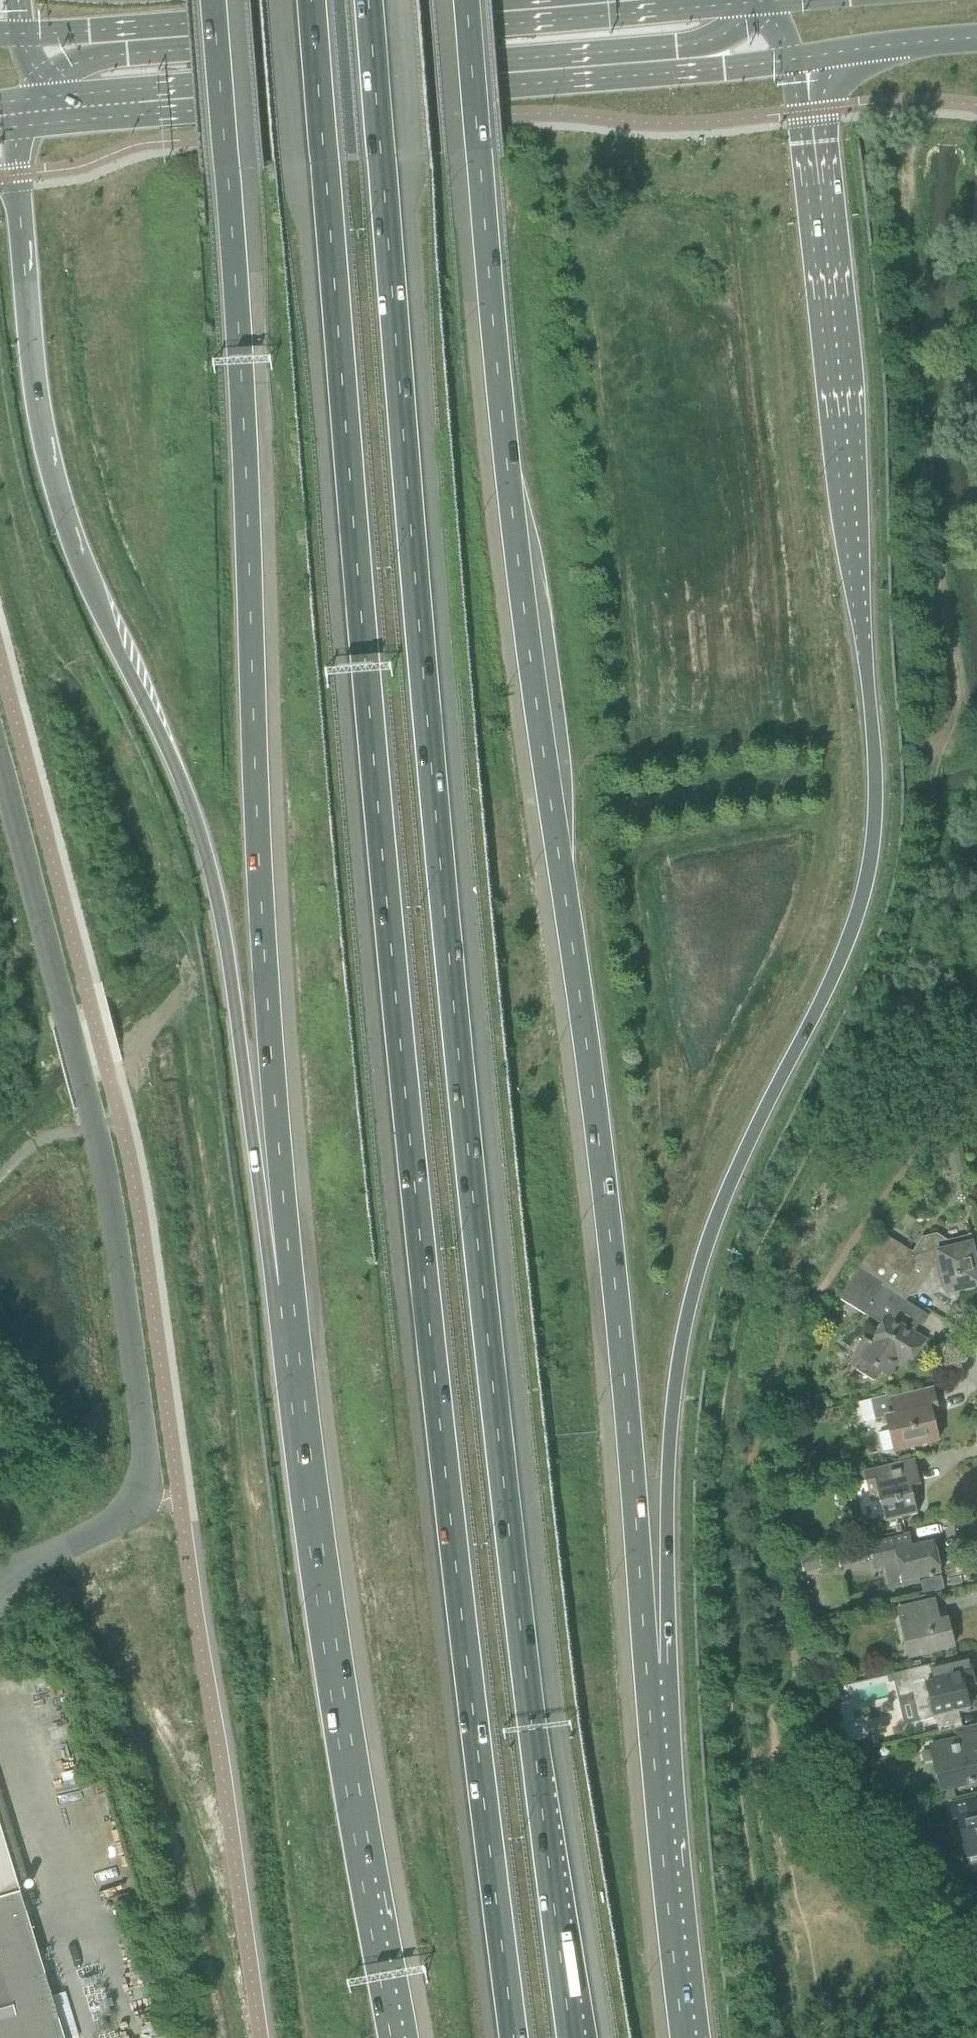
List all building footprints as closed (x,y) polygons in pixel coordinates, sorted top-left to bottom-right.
[(859,1268),(907,1298),(915,1285),(926,1292),(945,1288),(947,1295),(963,1291),(965,1292),(974,1290),(975,1288),(976,1288),(976,1266),(972,1244),(951,1249),(951,1247),(934,1236),(923,1239),(918,1247),(917,1247),(912,1254),(881,1235),(859,1268)] [(859,1268),(839,1299),(840,1299),(883,1326),(871,1344),(864,1340),(855,1355),(862,1360),(855,1370),(872,1381),(879,1370),(888,1376),(898,1361),(908,1367),(924,1341),(893,1321),(907,1298),(859,1268)] [(890,1394),(870,1399),(875,1419),(887,1417),(889,1425),(890,1430),(878,1433),(882,1452),(894,1449),(895,1451),(899,1450),(919,1446),(939,1441),(934,1419),(932,1413),(937,1412),(932,1389),(913,1394),(891,1399),(890,1394)] [(813,1397),(803,1399),(807,1415),(817,1412),(813,1397)] [(915,1459),(895,1464),(863,1472),(865,1481),(865,1482),(875,1480),(885,1522),(917,1514),(911,1487),(921,1485),(915,1459)] [(863,1472),(854,1474),(857,1483),(865,1481),(863,1472)] [(883,1540),(869,1544),(875,1569),(877,1568),(898,1563),(900,1575),(903,1586),(920,1582),(919,1579),(929,1576),(929,1578),(935,1577),(935,1575),(941,1574),(933,1542),(912,1547),(909,1534),(902,1536),(883,1540)] [(864,1543),(848,1547),(852,1564),(868,1560),(864,1543)] [(912,1606),(898,1610),(905,1640),(911,1639),(915,1657),(934,1652),(953,1647),(946,1620),(937,1622),(932,1602),(912,1606)] [(904,1672),(892,1675),(904,1725),(935,1718),(938,1733),(951,1730),(962,1727),(958,1712),(970,1709),(964,1688),(971,1686),(969,1677),(973,1676),(968,1656),(949,1661),(930,1665),(904,1672)] [(934,1759),(941,1790),(965,1785),(976,1782),(976,1735),(966,1737),(942,1743),(945,1757),(934,1759)] [(841,1741),(830,1744),(833,1755),(844,1753),(841,1741)] [(864,1751),(846,1756),(851,1777),(869,1773),(864,1751)] [(949,1804),(953,1821),(957,1819),(965,1852),(967,1858),(976,1856),(976,1801),(976,1802),(975,1798),(949,1804)] [(14,1882),(24,1879),(0,1802),(0,2037),(62,2037),(14,1882)] [(905,1815),(894,1825),(903,1835),(910,1829),(910,1821),(905,1815)]
